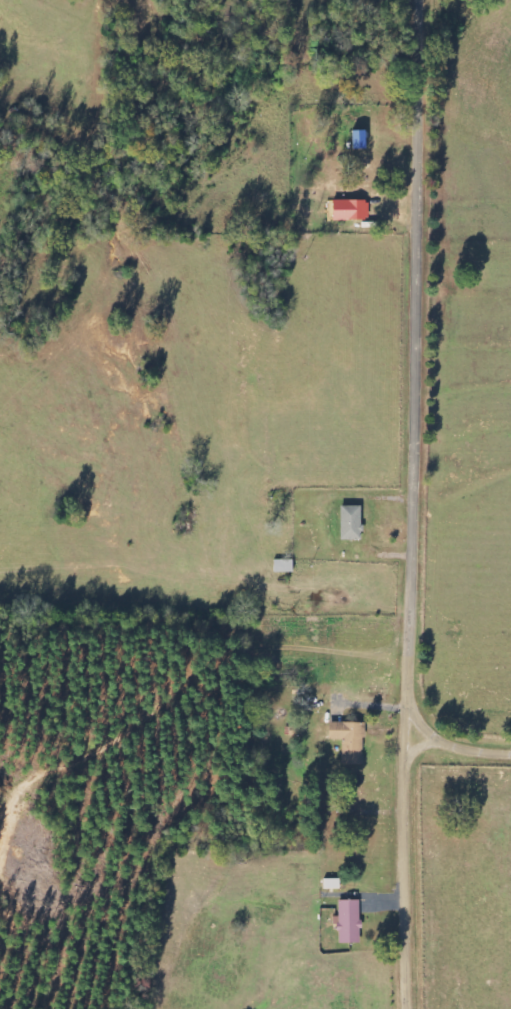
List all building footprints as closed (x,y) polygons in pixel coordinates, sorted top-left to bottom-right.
[(368,201),(347,201),(347,219),(367,220),(368,201)] [(361,506),(340,506),(340,540),(360,541),(361,506)] [(328,740),(341,740),(341,764),(362,764),(363,722),(328,722),(328,740)] [(262,748),(271,749),(274,728),(265,727),(262,748)] [(324,888),(339,888),(339,879),(324,879),(324,888)] [(359,899),(337,900),(338,916),(332,916),(332,925),(338,925),(338,942),(360,942),(359,899)]
